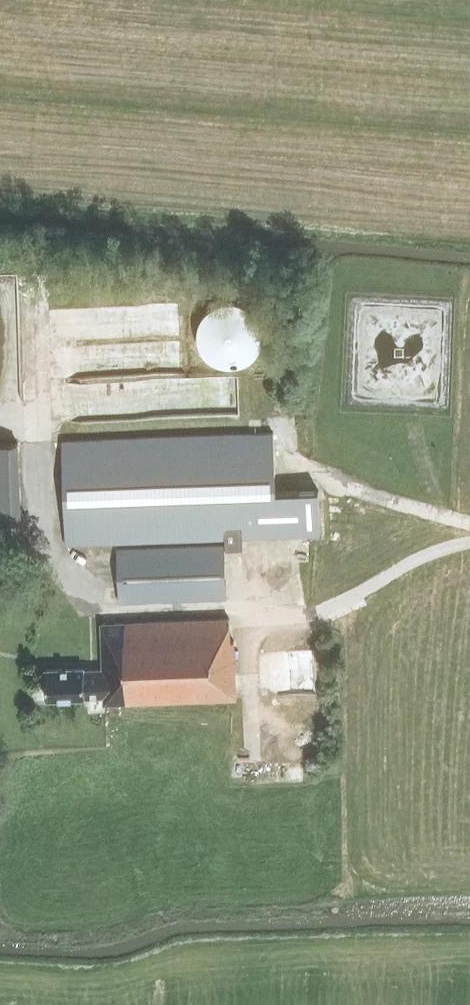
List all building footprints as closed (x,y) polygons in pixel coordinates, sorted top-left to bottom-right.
[(261,337),(261,335),(261,333),(260,330),(260,328),(259,326),(258,324),(258,322),(256,320),(255,318),(254,316),(253,315),(251,313),(249,312),(248,310),(246,309),(244,308),(242,307),(240,306),(238,305),(235,305),(233,304),(231,304),(229,304),(226,304),(224,304),(222,305),(220,305),(218,306),(216,307),(214,308),(212,309),(210,310),(208,312),(207,313),(205,315),(204,317),(202,318),(201,320),(200,322),(199,324),(198,326),(198,328),(197,331),(197,333),(197,335),(197,337),(197,340),(197,342),(198,344),(198,346),(199,348),(200,350),(201,352),(202,354),(204,356),(205,358),(207,359),(208,361),(210,362),(212,363),(214,364),(216,365),(218,366),(220,367),(222,367),(225,368),(227,368),(229,368),(231,368),(233,368),(236,367),(238,367),(240,366),(242,365),(244,364),(246,363),(248,362),(250,361),(251,359),(253,357),(254,356),(255,354),(257,352),(258,350),(259,348),(259,346),(260,344),(260,342),(261,339),(261,337)] [(243,538),(320,535),(318,490),(276,492),(273,433),(222,435),(61,441),(65,545),(225,539),(225,550),(243,549),(243,538)] [(18,443),(0,444),(0,522),(21,521),(18,443)] [(119,603),(226,598),(224,545),(116,549),(119,603)] [(103,697),(104,704),(236,699),(236,698),(240,697),(239,692),(235,692),(233,641),(230,641),(229,619),(101,624),(102,669),(83,670),(83,668),(45,669),(46,700),(84,698),(103,697)]
